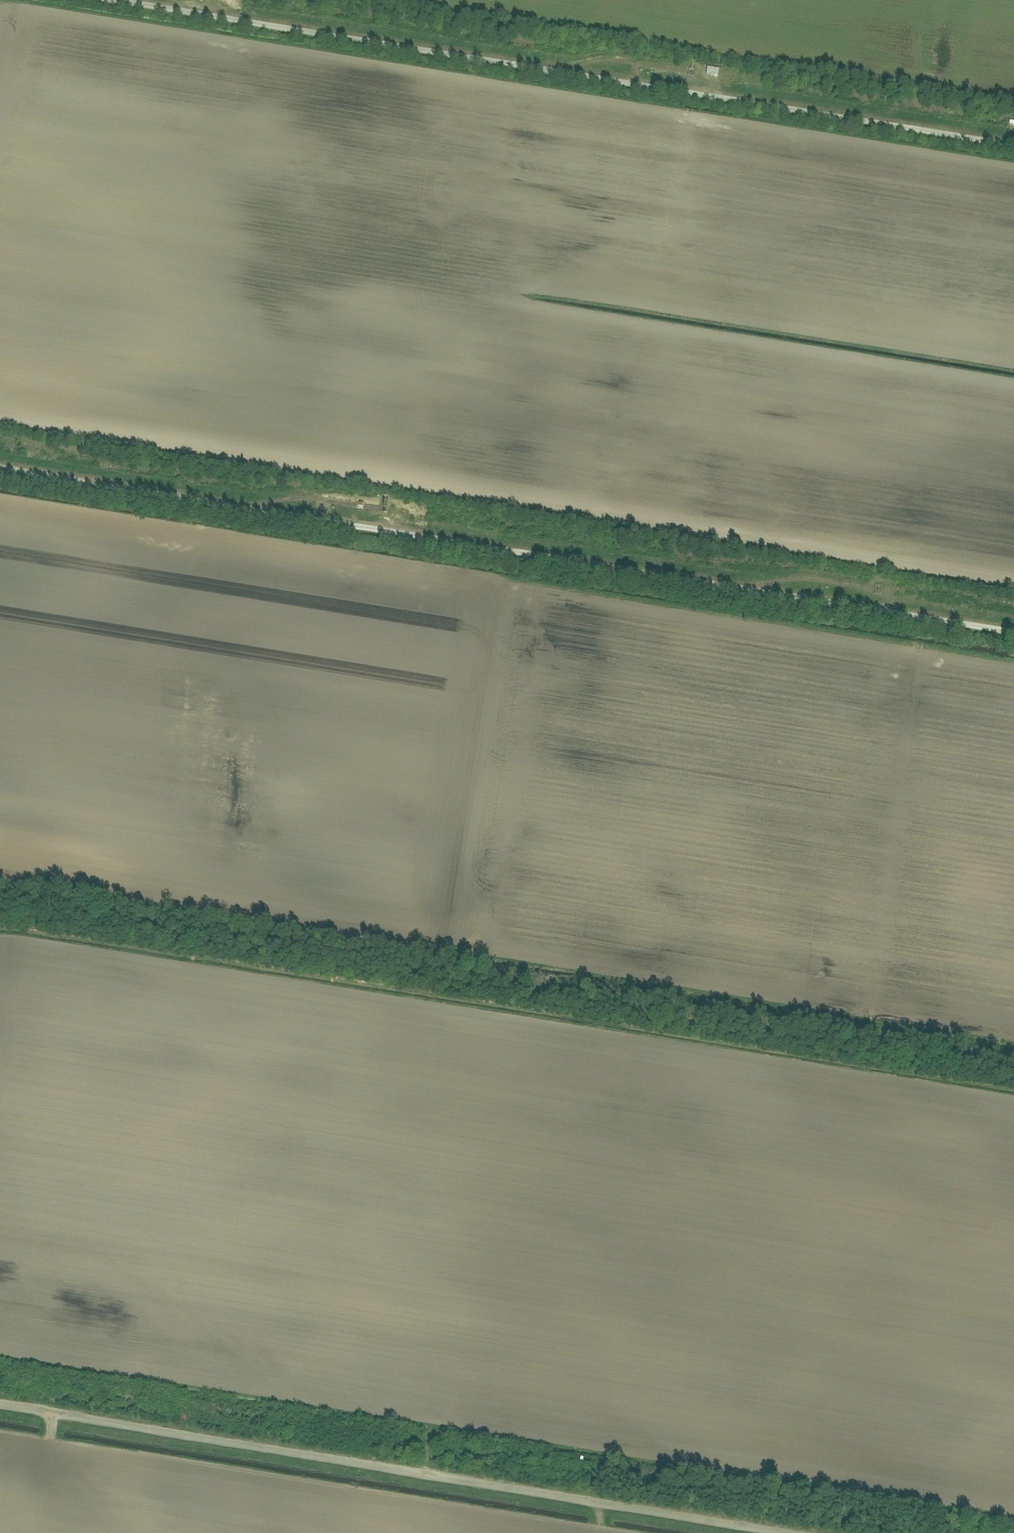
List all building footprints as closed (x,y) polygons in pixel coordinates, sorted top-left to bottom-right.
[(717,78),(719,70),(706,68),(704,76),(717,78)]
